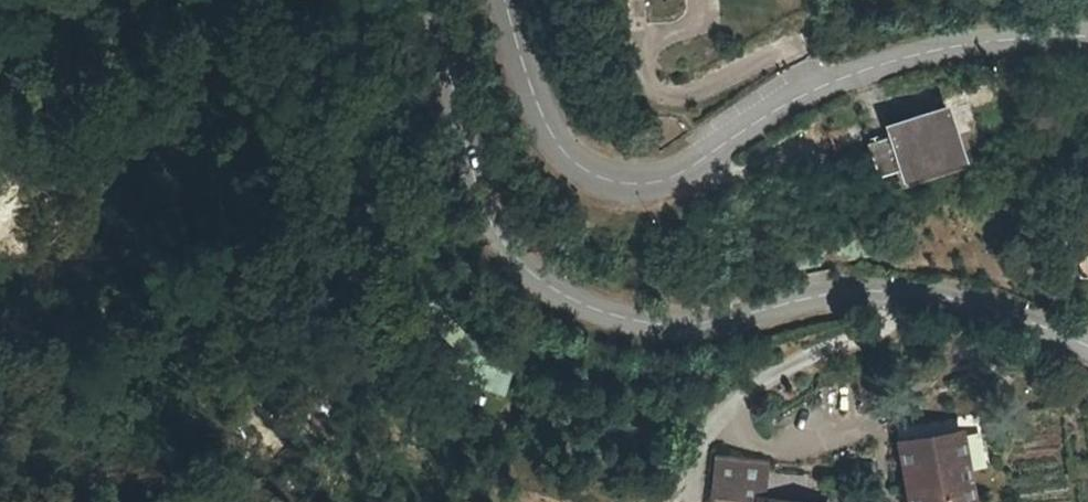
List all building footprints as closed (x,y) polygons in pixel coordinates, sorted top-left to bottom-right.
[(886,141),(864,151),(874,181),(896,174),(900,182),(961,160),(945,115),(885,136),(886,141)] [(962,430),(900,438),(908,501),(975,501),(975,500),(978,499),(971,442),(985,441),(982,418),(961,421),(962,430)] [(767,461),(720,457),(716,500),(740,501),(764,501),(767,461)]
